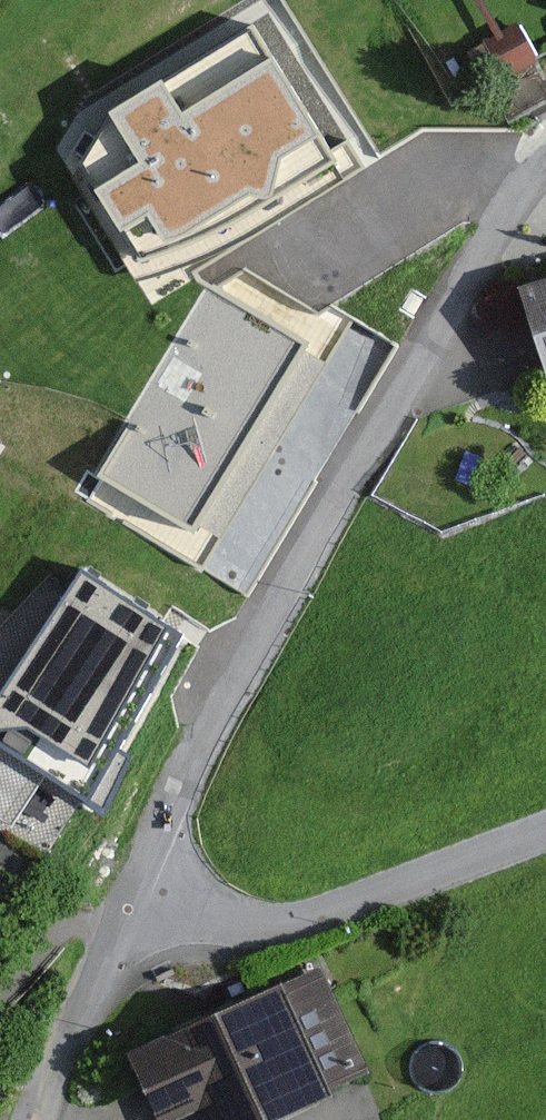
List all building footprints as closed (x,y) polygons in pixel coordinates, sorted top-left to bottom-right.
[(516,22),(502,30),(483,0),(473,0),(495,36),(466,53),(508,121),(545,98),(545,87),(533,66),(541,62),(516,22)] [(366,171),(268,23),(129,106),(88,172),(156,276),(249,249),(366,171)] [(120,483),(244,553),(362,346),(237,276),(120,483)] [(520,287),(545,370),(545,278),(520,287)] [(93,546),(0,696),(0,744),(100,807),(215,622),(93,546)] [(321,966),(129,1054),(160,1119),(182,1119),(185,1119),(282,1119),(333,1096),(330,1090),(370,1072),(321,966)]
